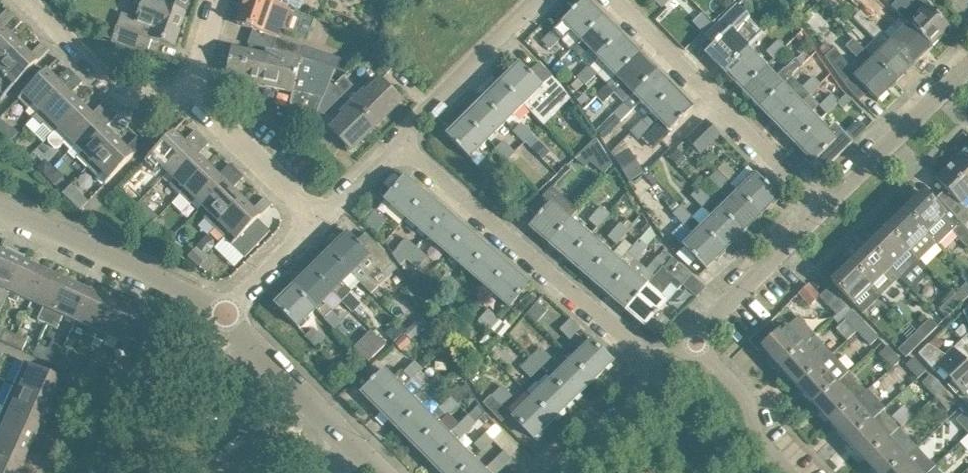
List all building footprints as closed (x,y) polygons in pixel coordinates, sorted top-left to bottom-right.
[(188,10),(161,0),(143,0),(137,18),(121,13),(115,29),(108,26),(109,24),(107,24),(102,36),(111,40),(111,41),(146,54),(153,37),(175,45),(188,10)] [(188,10),(191,0),(161,0),(188,10)] [(266,0),(245,0),(237,24),(276,38),(272,49),(293,56),(334,69),(346,73),(353,62),(280,38),(290,8),(283,6),(266,0)] [(580,41),(603,19),(586,1),(586,0),(585,0),(542,42),(549,49),(560,38),(561,40),(571,31),(580,41)] [(901,16),(909,24),(931,47),(948,29),(950,31),(951,30),(928,7),(930,5),(925,0),(897,0),(891,6),(901,16)] [(893,23),(901,16),(891,6),(889,4),(882,11),(893,23)] [(707,54),(724,72),(747,50),(730,31),(745,17),(736,7),(707,35),(715,44),(705,54),(706,55),(707,54)] [(15,15),(8,9),(0,16),(0,30),(15,15)] [(863,50),(895,82),(913,64),(891,42),(860,11),(853,18),(875,39),(863,50)] [(702,14),(693,22),(701,32),(710,23),(702,14)] [(20,44),(10,34),(21,22),(15,15),(0,30),(0,64),(20,44)] [(589,49),(598,59),(621,37),(603,19),(580,41),(572,49),(570,47),(559,59),(568,66),(578,56),(580,58),(589,49)] [(909,24),(891,42),(913,64),(931,47),(909,24)] [(638,55),(621,37),(598,59),(616,77),(638,55)] [(778,39),(765,52),(774,61),(787,48),(778,39)] [(854,78),(863,87),(877,102),(878,101),(877,99),(895,82),(863,50),(853,39),(845,47),(866,67),(854,78)] [(42,42),(30,54),(20,44),(0,64),(0,93),(3,96),(49,50),(42,42)] [(825,44),(819,48),(843,82),(853,72),(835,47),(832,50),(825,44)] [(314,120),(320,102),(334,69),(293,56),(265,50),(264,55),(231,48),(226,72),(238,75),(237,80),(292,92),(288,112),(314,120)] [(765,68),(747,50),(724,72),(741,90),(765,68)] [(656,73),(638,55),(616,77),(596,96),(596,97),(582,111),(589,118),(614,93),(624,103),(656,73)] [(765,68),(741,90),(759,109),(791,77),(802,65),(795,58),(785,69),(784,68),(775,78),(765,68)] [(561,86),(557,81),(543,67),(533,77),(519,62),(518,63),(519,65),(501,82),(524,104),(543,124),(570,98),(561,86)] [(557,64),(552,70),(561,78),(566,72),(557,64)] [(589,66),(577,78),(578,78),(571,86),(577,91),(584,84),(586,86),(597,74),(589,66)] [(33,104),(40,111),(76,75),(69,69),(57,81),(46,70),(18,99),(28,109),(33,104)] [(621,122),(641,102),(651,113),(674,91),(656,73),(624,103),(613,114),(621,122)] [(71,94),(82,82),(76,75),(40,111),(34,118),(41,125),(42,123),(52,133),(81,104),(71,94)] [(803,87),(791,77),(759,109),(777,126),(810,96),(821,84),(813,76),(803,87)] [(343,77),(335,84),(345,94),(353,86),(343,77)] [(401,101),(387,87),(380,80),(367,94),(364,91),(353,103),(375,125),(389,111),(390,112),(401,101)] [(483,100),(506,122),(524,104),(501,82),(483,100)] [(345,94),(335,84),(327,92),(337,102),(345,94)] [(691,108),(674,91),(651,113),(670,131),(693,108),(692,107),(691,108)] [(848,113),(837,124),(844,131),(863,112),(846,94),(838,102),(838,103),(848,113)] [(838,103),(838,102),(831,95),(819,106),(826,114),(838,103)] [(795,144),(818,122),(810,114),(819,105),(810,96),(777,126),(795,144)] [(465,117),(488,140),(506,122),(483,100),(465,117)] [(81,104),(52,133),(48,138),(48,143),(53,148),(59,148),(63,144),(70,150),(75,145),(110,109),(103,102),(91,114),(81,104)] [(361,139),(375,125),(353,103),(342,114),(344,116),(330,129),(351,150),(362,140),(361,139)] [(77,157),(87,167),(115,138),(105,128),(117,116),(110,109),(75,145),(82,152),(77,157)] [(469,158),(483,144),(488,140),(465,117),(448,135),(447,134),(446,134),(469,158)] [(720,134),(706,120),(686,139),(700,154),(720,134)] [(836,141),(822,126),(818,122),(795,144),(812,162),(811,163),(812,164),(836,141)] [(532,135),(521,123),(513,131),(524,143),(532,135)] [(160,166),(167,173),(202,137),(195,130),(183,142),(173,132),(144,161),(155,171),(160,166)] [(145,143),(137,136),(126,148),(115,138),(87,167),(97,177),(102,172),(110,179),(145,143)] [(169,185),(179,195),(208,166),(197,156),(209,144),(202,137),(167,173),(174,180),(169,185)] [(595,139),(574,159),(585,168),(590,162),(601,148),(595,139)] [(623,140),(610,153),(623,173),(629,182),(644,173),(623,140)] [(504,141),(496,149),(507,160),(515,152),(504,141)] [(539,142),(532,149),(543,160),(550,153),(539,142)] [(955,160),(967,173),(967,147),(955,160)] [(485,159),(478,167),(489,178),(497,170),(485,159)] [(955,160),(935,179),(945,189),(937,197),(950,211),(963,226),(967,221),(967,212),(961,205),(967,198),(967,173),(955,160)] [(218,176),(208,166),(179,195),(190,205),(195,200),(202,206),(237,170),(230,164),(218,176)] [(204,219),(214,228),(242,199),(232,189),(244,177),(237,170),(202,206),(209,213),(204,219)] [(719,211),(741,233),(759,215),(737,193),(717,170),(708,178),(729,201),(719,211)] [(756,175),(737,193),(759,215),(777,198),(778,199),(779,198),(756,175)] [(406,218),(426,196),(404,177),(385,200),(406,218)] [(70,185),(62,192),(80,210),(88,201),(71,184),(70,185)] [(530,210),(538,217),(528,228),(529,229),(530,227),(549,244),(570,220),(578,210),(552,188),(529,210),(530,211),(530,210)] [(691,196),(704,210),(713,202),(700,188),(691,196)] [(937,197),(932,202),(922,192),(903,211),(936,244),(937,245),(952,231),(967,247),(967,231),(963,226),(950,211),(937,197)] [(446,213),(426,196),(406,218),(426,236),(446,213)] [(237,240),(272,204),(264,197),(253,209),(242,199),(214,228),(224,238),(229,233),(237,240)] [(693,217),(682,205),(672,213),(684,225),(693,217)] [(601,206),(589,220),(599,228),(611,214),(601,206)] [(701,228),(723,250),(741,233),(719,211),(701,228)] [(936,244),(903,211),(885,228),(918,261),(936,244)] [(387,221),(374,212),(367,223),(379,232),(387,221)] [(426,236),(447,254),(467,231),(446,213),(426,236)] [(589,236),(570,220),(549,244),(568,260),(589,236)] [(620,223),(608,236),(616,243),(628,229),(621,224),(620,223)] [(619,263),(608,253),(587,277),(607,293),(638,258),(657,236),(651,227),(639,239),(627,252),(619,263)] [(683,246),(692,256),(706,270),(707,269),(706,268),(723,250),(701,228),(683,246)] [(900,279),(918,261),(885,228),(867,246),(899,278),(899,277),(900,279)] [(487,249),(467,231),(447,254),(467,271),(487,249)] [(383,251),(379,247),(365,233),(356,242),(347,232),(346,233),(347,234),(329,252),(360,282),(371,294),(372,293),(378,299),(383,294),(377,288),(378,287),(367,275),(377,265),(384,272),(393,264),(383,251)] [(568,260),(587,277),(608,253),(589,236),(568,260)] [(401,265),(417,247),(406,238),(393,253),(401,265)] [(197,246),(189,255),(187,256),(198,267),(208,257),(197,246)] [(849,263),(872,287),(882,277),(890,285),(899,278),(867,246),(849,263)] [(417,247),(401,265),(404,271),(411,263),(418,268),(428,257),(417,247)] [(467,271),(488,289),(508,266),(487,249),(467,271)] [(10,255),(0,251),(0,252),(0,312),(6,299),(23,261),(25,256),(24,255),(24,256),(12,251),(10,255)] [(349,293),(360,282),(329,252),(311,269),(333,292),(341,300),(341,301),(353,312),(354,310),(359,315),(364,309),(360,305),(360,304),(349,293)] [(646,270),(654,277),(667,263),(659,255),(646,270)] [(640,260),(638,258),(607,293),(626,310),(646,286),(630,272),(640,260)] [(666,303),(658,296),(666,287),(674,294),(690,274),(672,258),(667,263),(654,277),(646,286),(626,310),(644,326),(643,327),(644,328),(666,303)] [(19,296),(31,302),(45,271),(23,261),(6,299),(16,303),(19,296)] [(872,287),(849,263),(831,281),(862,313),(881,295),(872,287)] [(529,285),(508,266),(488,289),(509,307),(529,285)] [(311,269),(293,287),(315,309),(333,292),(311,269)] [(47,325),(67,281),(45,271),(31,302),(43,307),(37,321),(47,325)] [(458,283),(446,273),(436,285),(447,294),(458,283)] [(89,291),(67,281),(47,325),(57,330),(63,316),(75,322),(89,291)] [(458,283),(447,294),(458,304),(468,292),(458,283)] [(960,304),(967,296),(967,285),(966,283),(952,296),(960,304)] [(297,328),(315,309),(293,287),(276,304),(274,303),(273,304),(297,328)] [(846,307),(829,288),(819,297),(837,316),(846,307)] [(111,301),(89,291),(75,322),(87,327),(84,334),(94,338),(111,301)] [(960,304),(952,296),(939,310),(947,317),(960,304)] [(119,341),(133,311),(111,301),(94,338),(104,342),(107,336),(119,341)] [(489,330),(499,319),(488,309),(479,320),(489,330)] [(324,318),(335,330),(337,329),(340,332),(346,326),(342,322),(342,321),(332,310),(324,318)] [(865,324),(852,310),(844,318),(857,331),(865,324)] [(155,321),(133,311),(119,341),(131,347),(128,353),(139,358),(155,321)] [(411,339),(428,324),(421,316),(406,329),(407,330),(405,332),(411,339)] [(779,369),(815,336),(797,317),(786,328),(762,349),(769,357),(767,359),(767,363),(773,369),(777,370),(779,368),(779,369)] [(559,329),(570,340),(581,329),(570,318),(559,329)] [(916,332),(924,339),(937,326),(930,318),(916,332)] [(865,324),(857,331),(869,344),(877,337),(865,324)] [(317,346),(324,339),(314,328),(306,336),(317,346)] [(0,341),(11,346),(16,335),(5,330),(0,341)] [(924,339),(916,332),(898,349),(906,357),(924,339)] [(11,346),(22,351),(27,340),(16,335),(11,346)] [(401,350),(410,342),(405,335),(395,344),(401,350)] [(815,336),(779,369),(796,387),(820,365),(832,354),(815,336)] [(960,340),(945,355),(927,344),(918,354),(934,371),(938,368),(963,394),(967,389),(967,349),(960,340)] [(591,341),(571,360),(592,382),(612,362),(591,341)] [(900,360),(887,346),(879,354),(893,368),(900,360)] [(531,357),(541,368),(551,358),(541,348),(531,357)] [(44,361),(55,366),(60,355),(49,350),(44,361)] [(832,354),(820,365),(796,387),(813,406),(849,373),(832,354)] [(60,355),(55,366),(66,371),(71,360),(60,355)] [(541,368),(531,357),(520,367),(530,378),(541,368)] [(914,358),(906,365),(918,379),(926,371),(914,358)] [(362,393),(379,410),(422,369),(423,368),(414,360),(403,372),(401,369),(392,378),(383,370),(360,393),(361,394),(362,393)] [(573,400),(592,382),(571,360),(552,379),(573,400)] [(24,362),(14,385),(51,402),(61,379),(24,362)] [(88,381),(99,386),(104,374),(93,369),(88,381)] [(424,372),(422,369),(379,410),(397,428),(419,406),(440,386),(432,378),(422,388),(416,381),(424,372)] [(866,391),(849,373),(813,406),(830,424),(868,390),(868,389),(866,391)] [(99,386),(110,391),(115,379),(104,374),(99,386)] [(934,396),(935,397),(943,389),(930,376),(922,383),(934,396)] [(553,419),(573,400),(552,379),(533,398),(553,419)] [(41,424),(51,402),(14,385),(4,407),(41,424)] [(502,386),(491,396),(502,406),(512,396),(502,386)] [(955,404),(943,389),(935,397),(947,411),(955,404)] [(868,390),(830,424),(847,443),(883,410),(885,408),(868,390)] [(430,417),(419,406),(397,428),(415,446),(437,424),(458,404),(450,397),(430,417)] [(513,417),(520,425),(534,439),(553,419),(533,398),(513,417)] [(4,407),(0,416),(0,432),(31,446),(41,424),(4,407)] [(883,410),(847,443),(864,461),(900,429),(883,410)] [(964,413),(956,420),(967,433),(967,418),(964,413)] [(468,414),(447,434),(437,424),(415,446),(433,464),(455,442),(476,422),(468,414)] [(864,461),(875,472),(889,472),(917,447),(900,429),(864,461)] [(504,451),(492,461),(500,469),(511,459),(509,456),(518,448),(502,431),(493,440),(494,441),(504,451)] [(31,446),(0,432),(0,458),(21,468),(31,446)] [(494,441),(493,440),(486,433),(474,444),(482,452),(494,441)] [(433,464),(441,472),(460,472),(473,460),(455,442),(433,464)] [(889,472),(926,472),(934,466),(917,447),(889,472)] [(21,468),(0,458),(0,472),(19,472),(21,468)] [(460,472),(486,472),(473,460),(460,472)]
